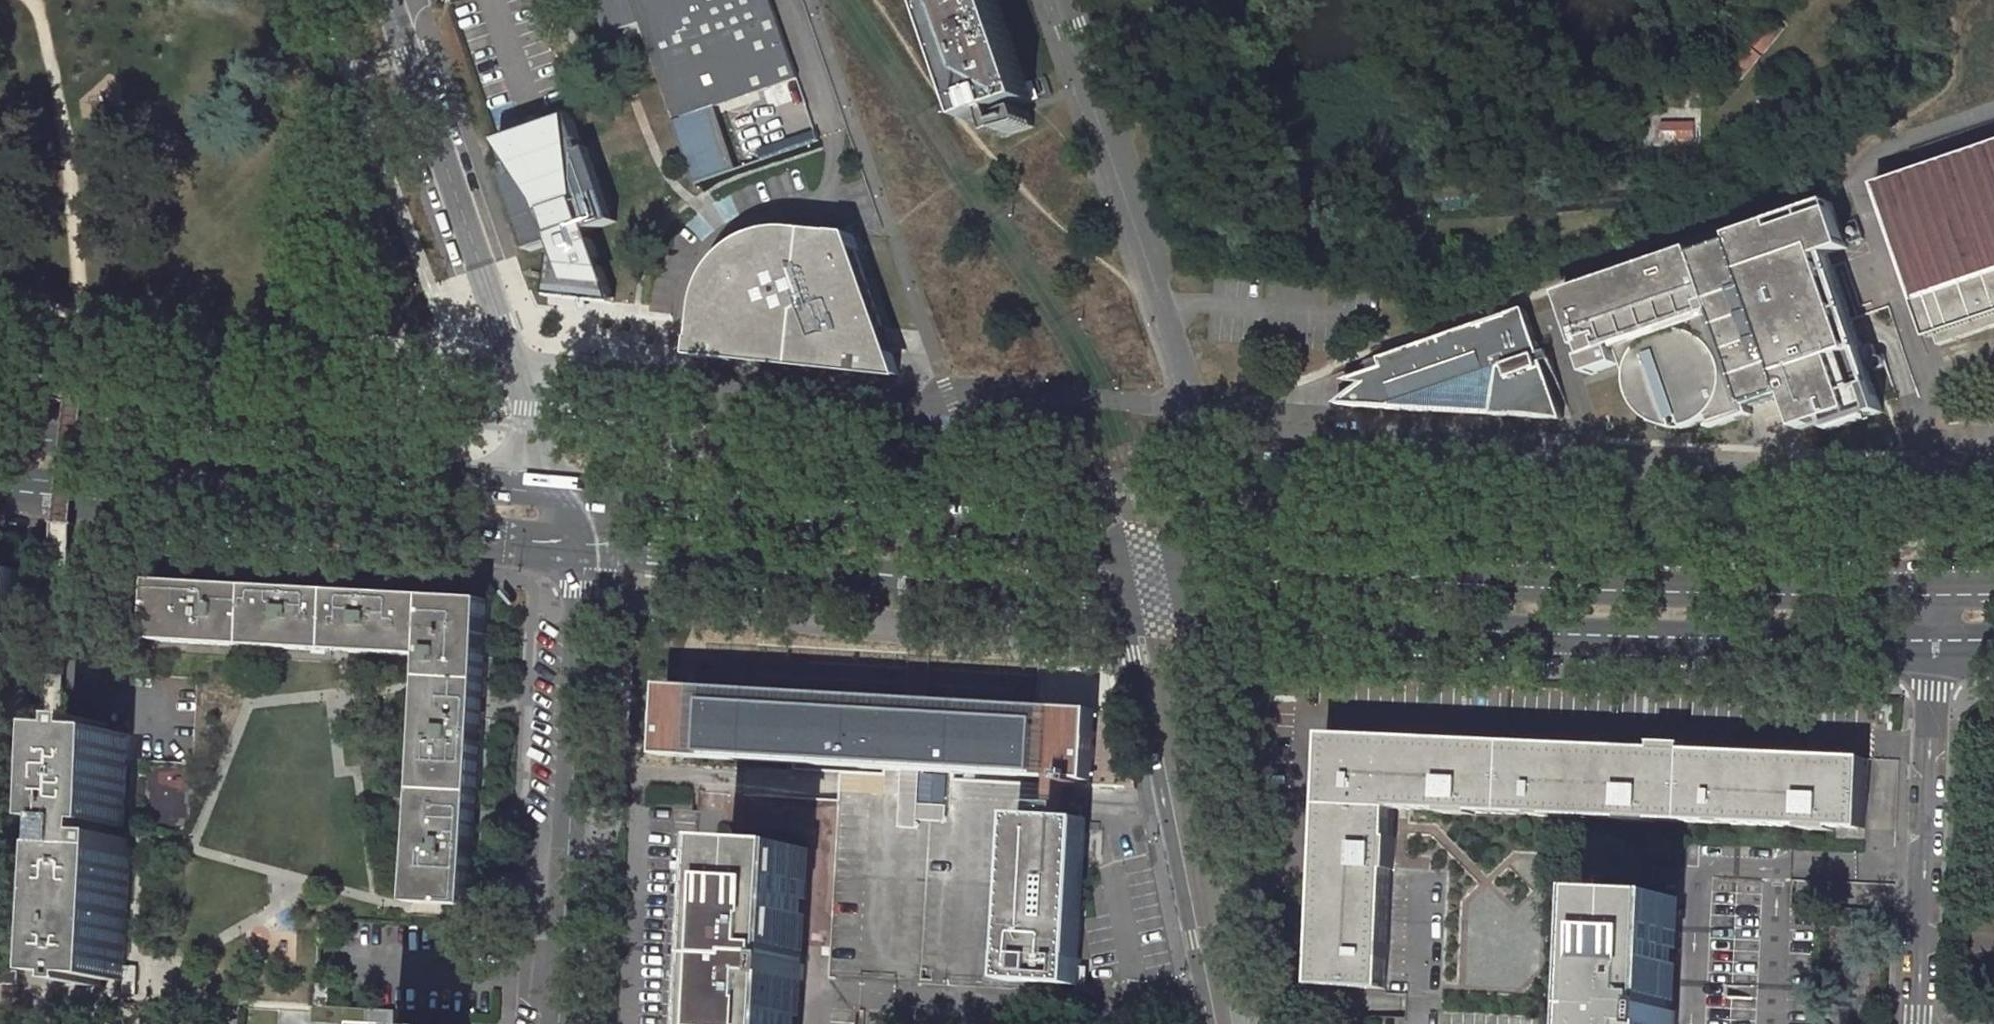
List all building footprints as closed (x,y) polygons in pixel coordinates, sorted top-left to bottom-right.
[(672,120),(718,104),(797,76),(771,0),(596,0),(608,32),(637,22),(672,120)] [(1034,102),(999,0),(931,0),(974,123),(995,116),(1002,137),(1033,126),(1028,110),(1026,105),(1034,102)] [(718,104),(672,120),(696,188),(742,172),(718,104)] [(520,132),(497,139),(505,165),(512,162),(515,172),(508,174),(504,175),(509,191),(513,205),(518,219),(518,220),(523,234),(528,250),(532,248),(550,242),(553,251),(548,253),(543,290),(578,295),(608,298),(604,285),(598,269),(586,231),(606,224),(611,223),(606,207),(603,200),(601,193),(596,179),(592,164),(587,149),(583,150),(582,150),(579,141),(571,115),(549,122),(541,125),(540,125),(535,127),(534,127),(527,130),(520,132)] [(1699,120),(1661,121),(1662,139),(1699,138),(1699,120)] [(1876,187),(1923,320),(1929,337),(1935,334),(1937,340),(1939,346),(1948,343),(1961,338),(1993,327),(1993,146),(1876,187)] [(1833,253),(1847,248),(1844,240),(1844,239),(1835,212),(1832,203),(1812,210),(1804,213),(1794,216),(1793,217),(1774,223),(1773,223),(1769,225),(1754,230),(1750,231),(1733,237),(1735,244),(1717,250),(1698,257),(1695,250),(1688,253),(1681,255),(1674,258),(1660,263),(1659,263),(1658,263),(1646,267),(1645,268),(1632,272),(1619,277),(1606,281),(1605,281),(1605,282),(1591,287),(1590,287),(1588,287),(1563,296),(1568,311),(1571,317),(1571,318),(1571,320),(1576,332),(1576,333),(1581,347),(1585,359),(1591,375),(1619,366),(1617,361),(1616,357),(1623,355),(1626,365),(1630,375),(1630,387),(1634,400),(1637,404),(1642,413),(1656,423),(1675,428),(1676,428),(1684,427),(1693,426),(1705,421),(1708,419),(1710,417),(1713,425),(1714,428),(1718,426),(1722,425),(1752,415),(1750,408),(1768,402),(1788,395),(1789,399),(1792,408),(1800,429),(1826,421),(1829,431),(1832,430),(1857,421),(1883,412),(1874,386),(1870,375),(1867,367),(1867,366),(1861,350),(1861,349),(1854,328),(1853,325),(1847,310),(1843,298),(1835,273),(1828,255),(1833,253)] [(701,302),(700,309),(699,315),(698,325),(696,342),(695,342),(693,360),(725,363),(735,364),(735,361),(749,363),(755,363),(756,363),(768,365),(769,365),(775,366),(776,366),(781,366),(782,366),(795,368),(802,369),(816,370),(829,372),(836,372),(856,375),(865,376),(899,380),(893,361),(893,360),(887,344),(885,338),(883,331),(881,325),(878,319),(874,307),(870,293),(865,281),(861,268),(859,264),(856,255),(859,254),(854,239),(837,236),(837,237),(823,236),(816,235),(810,234),(798,233),(796,233),(790,232),(783,233),(776,233),(769,235),(764,236),(757,238),(749,242),(744,244),(740,247),(739,248),(733,252),(729,255),(723,261),(721,264),(719,266),(715,272),(711,277),(708,282),(708,283),(707,284),(705,290),(703,296),(701,302)] [(1532,322),(1526,308),(1504,316),(1503,323),(1479,327),(1479,324),(1470,327),(1456,332),(1441,338),(1426,343),(1412,348),(1397,353),(1382,358),(1380,359),(1376,360),(1362,365),(1364,370),(1366,374),(1345,381),(1366,383),(1365,393),(1364,405),(1489,412),(1488,414),(1529,414),(1546,416),(1565,419),(1557,394),(1548,371),(1545,362),(1544,358),(1543,354),(1539,344),(1538,341),(1532,322)] [(1479,327),(1503,323),(1504,316),(1479,324),(1479,327)] [(1880,356),(1877,355),(1875,356),(1873,357),(1871,358),(1870,362),(1871,365),(1871,366),(1873,368),(1877,369),(1881,368),(1883,366),(1884,363),(1884,360),(1882,358),(1881,356),(1880,356)] [(1005,506),(986,503),(985,511),(1005,514),(1005,506)] [(19,571),(0,570),(0,578),(19,579),(19,571)] [(19,579),(0,578),(0,627),(16,628),(19,579)] [(247,587),(159,583),(156,642),(244,646),(340,652),(428,657),(414,904),(473,907),(490,601),(343,593),(247,587)] [(16,628),(0,627),(0,635),(15,636),(16,628)] [(927,701),(928,684),(906,682),(905,701),(904,704),(927,705),(927,701)] [(667,686),(663,756),(685,757),(685,756),(861,766),(861,767),(904,770),(920,771),(953,773),(964,774),(964,769),(1067,775),(1067,784),(1084,785),(1084,776),(1092,777),(1096,711),(927,701),(927,705),(904,704),(905,701),(689,688),(689,687),(667,686)] [(108,733),(108,724),(93,723),(92,733),(108,733)] [(112,828),(125,829),(130,735),(108,733),(92,733),(70,731),(64,825),(77,826),(76,851),(72,851),(69,895),(104,898),(105,884),(130,886),(133,839),(124,839),(112,838),(112,828)] [(1393,838),(1394,810),(1402,810),(1443,811),(1443,813),(1475,815),(1475,812),(1623,819),(1623,822),(1656,823),(1656,821),(1802,827),(1802,830),(1835,832),(1835,829),(1864,830),(1867,759),(1835,758),(1835,768),(1808,767),(1808,757),(1688,751),(1689,746),(1657,744),(1657,749),(1655,749),(1654,760),(1628,758),(1628,748),(1534,744),(1534,754),(1507,753),(1507,743),(1326,735),(1323,806),(1321,857),(1331,857),(1330,884),(1319,883),(1315,986),(1386,989),(1391,871),(1394,871),(1394,856),(1396,838),(1393,838)] [(1534,754),(1534,744),(1507,743),(1507,753),(1534,754)] [(1654,760),(1655,749),(1628,748),(1628,758),(1654,760)] [(1835,768),(1835,758),(1808,757),(1808,767),(1835,768)] [(945,807),(917,806),(920,771),(904,770),(903,795),(901,829),(916,830),(917,819),(944,820),(945,807)] [(1080,822),(1026,818),(1018,956),(1011,955),(1009,980),(1079,985),(1080,959),(1072,959),(1080,822)] [(124,839),(125,829),(112,828),(112,838),(124,839)] [(732,846),(723,1023),(802,1023),(811,849),(732,846)] [(1331,857),(1321,857),(1319,883),(1330,884),(1331,857)] [(125,982),(126,966),(130,886),(105,884),(104,898),(69,895),(64,978),(88,980),(89,959),(103,960),(102,981),(124,982),(125,982)] [(1599,895),(1599,902),(1593,1023),(1674,1023),(1679,905),(1680,898),(1599,895)] [(88,980),(102,981),(103,960),(89,959),(88,980)] [(123,995),(137,996),(138,966),(126,966),(125,982),(124,982),(123,995)] [(19,971),(0,970),(0,984),(18,986),(19,971)] [(328,1005),(329,982),(319,981),(315,981),(314,1004),(328,1005)]
